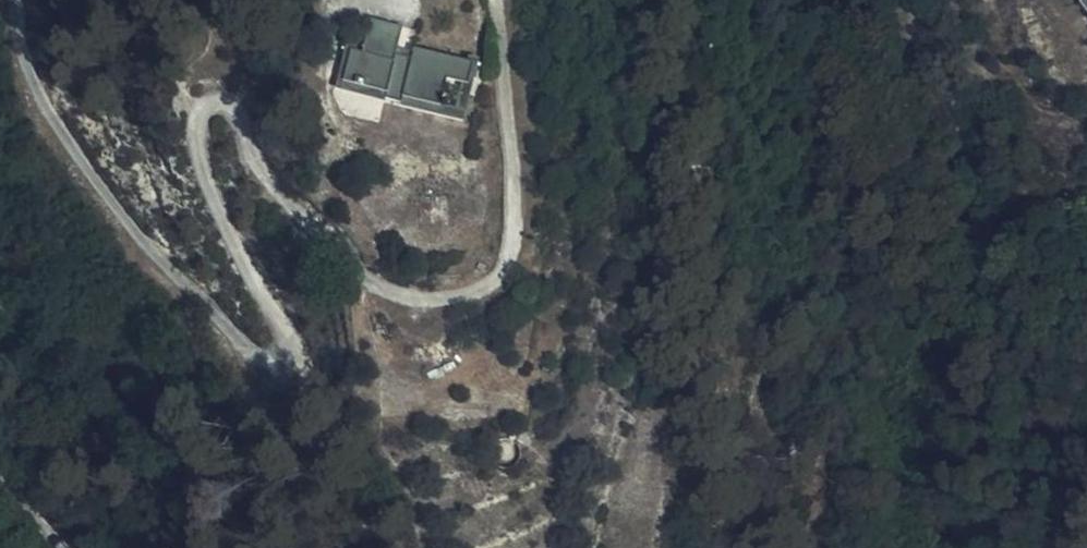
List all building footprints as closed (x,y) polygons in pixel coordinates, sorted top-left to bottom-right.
[(359,46),(352,45),(343,76),(385,87),(384,91),(385,91),(397,94),(398,95),(400,89),(437,99),(444,72),(457,75),(464,77),(470,55),(411,40),(408,50),(395,47),(398,37),(401,23),(367,15),(359,46)] [(411,40),(398,37),(395,47),(408,50),(411,40)] [(343,76),(352,45),(342,42),(332,81),(384,94),(385,91),(384,91),(385,87),(343,76)] [(398,95),(397,94),(396,97),(461,113),(475,56),(470,55),(464,77),(457,75),(450,102),(437,99),(400,89),(398,95)]
